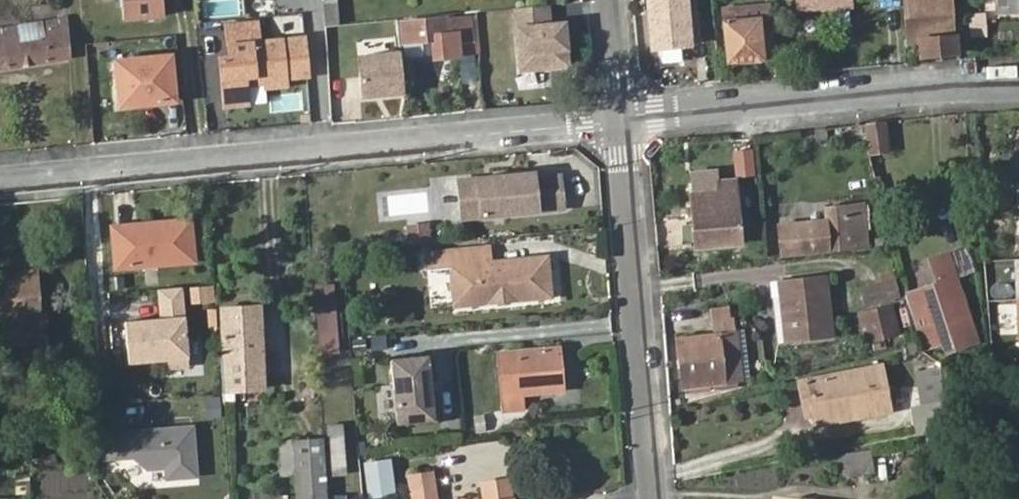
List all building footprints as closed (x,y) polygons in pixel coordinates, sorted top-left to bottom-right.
[(122,25),(166,20),(164,0),(119,0),(122,25)] [(324,26),(340,24),(337,0),(321,0),(324,26)] [(646,35),(649,35),(650,47),(686,43),(682,0),(643,0),(646,35)] [(795,11),(850,7),(849,0),(794,0),(795,11)] [(903,28),(913,27),(915,37),(936,35),(935,25),(945,24),(943,0),(900,0),(903,28)] [(994,14),(1018,12),(1018,0),(993,0),(994,14)] [(549,5),(511,8),(517,74),(571,69),(567,20),(551,22),(549,5)] [(728,8),(732,60),(765,56),(762,17),(744,18),(743,7),(728,8)] [(477,14),(396,22),(399,44),(430,41),(431,60),(481,55),(477,14)] [(970,17),(972,34),(987,32),(986,16),(970,17)] [(67,59),(64,19),(57,20),(57,24),(41,26),(41,21),(15,24),(15,29),(0,30),(0,67),(67,59)] [(226,27),(227,46),(228,58),(217,58),(221,108),(245,105),(244,91),(243,86),(264,84),(264,89),(284,87),(283,79),(305,77),(301,39),(257,43),(255,24),(226,27)] [(407,60),(428,61),(429,48),(408,46),(407,60)] [(399,51),(357,55),(361,99),(403,95),(399,51)] [(113,59),(117,105),(173,99),(168,53),(113,59)] [(882,120),(863,122),(864,131),(865,149),(885,147),(882,120)] [(864,131),(863,122),(852,123),(854,133),(864,131)] [(748,152),(737,153),(738,174),(750,173),(748,152)] [(461,219),(563,209),(561,176),(534,178),(534,173),(490,177),(491,181),(484,182),(480,178),(458,180),(461,219)] [(688,194),(692,244),(740,240),(734,179),(714,181),(714,191),(688,194)] [(778,229),(781,257),(844,250),(842,225),(849,224),(848,209),(808,212),(808,226),(778,229)] [(428,218),(407,224),(411,242),(433,236),(428,218)] [(113,225),(115,266),(192,260),(190,220),(189,219),(113,225)] [(423,268),(447,266),(454,265),(456,278),(449,278),(451,303),(484,299),(484,301),(513,299),(514,296),(545,292),(542,254),(485,260),(484,245),(422,252),(423,268)] [(911,303),(912,325),(906,326),(907,344),(930,342),(930,353),(967,350),(957,259),(939,260),(941,284),(906,287),(907,304),(911,303)] [(454,265),(447,266),(449,278),(456,278),(454,265)] [(35,273),(0,275),(0,318),(2,318),(3,343),(43,341),(41,317),(37,317),(35,273)] [(782,280),(791,342),(835,336),(826,275),(825,273),(782,280)] [(857,284),(863,306),(900,297),(894,275),(857,284)] [(311,285),(319,344),(340,342),(333,282),(311,285)] [(212,283),(187,286),(190,304),(215,301),(212,283)] [(160,317),(125,319),(128,360),(168,356),(188,355),(182,285),(158,286),(160,317)] [(450,292),(431,291),(430,305),(449,306),(450,292)] [(894,302),(859,309),(866,342),(901,335),(894,302)] [(223,387),(261,385),(259,355),(257,306),(222,307),(224,356),(221,356),(223,387)] [(728,306),(709,308),(711,318),(730,316),(728,306)] [(677,337),(681,385),(737,380),(734,334),(730,316),(711,318),(713,335),(677,337)] [(496,352),(502,411),(522,409),(521,394),(556,390),(553,365),(561,365),(559,346),(496,352)] [(424,354),(388,360),(398,424),(435,418),(424,354)] [(168,356),(169,365),(189,364),(188,355),(168,356)] [(556,390),(563,390),(561,365),(553,365),(556,390)] [(806,382),(812,415),(813,427),(889,412),(880,367),(806,382)] [(945,432),(939,369),(914,373),(920,406),(910,408),(914,437),(945,432)] [(804,417),(812,415),(806,382),(798,383),(804,417)] [(222,417),(219,394),(202,397),(205,419),(222,417)] [(194,475),(191,426),(97,432),(99,457),(131,455),(145,467),(163,466),(164,477),(194,475)] [(330,489),(323,430),(290,433),(296,494),(330,489)] [(55,446),(35,448),(38,474),(58,472),(55,446)] [(862,455),(866,478),(885,475),(881,451),(862,455)] [(399,490),(395,460),(374,463),(378,494),(399,490)] [(420,498),(444,498),(440,468),(415,471),(420,498)] [(514,479),(489,483),(492,498),(516,498),(514,479)]
